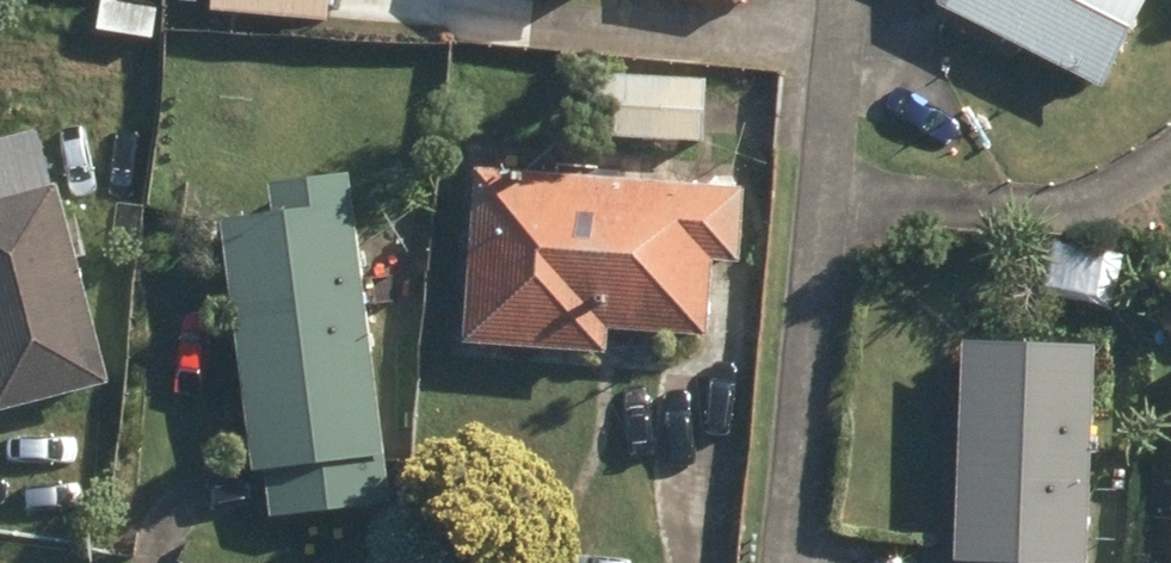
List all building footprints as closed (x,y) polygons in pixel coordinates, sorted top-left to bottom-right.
[(328,29),(331,0),(212,0),(210,20),(328,29)] [(586,11),(589,0),(544,0),(586,11)] [(1101,97),(1150,0),(946,0),(939,15),(1101,97)] [(594,145),(704,149),(707,85),(596,82),(594,145)] [(108,393),(56,197),(41,201),(28,155),(0,163),(0,421),(108,393)] [(460,351),(604,362),(606,339),(707,348),(712,274),(738,276),(744,201),(474,178),(460,351)] [(220,232),(257,515),(388,498),(346,182),(268,193),(271,226),(220,232)] [(1095,360),(962,354),(953,562),(1086,562),(1095,360)]
